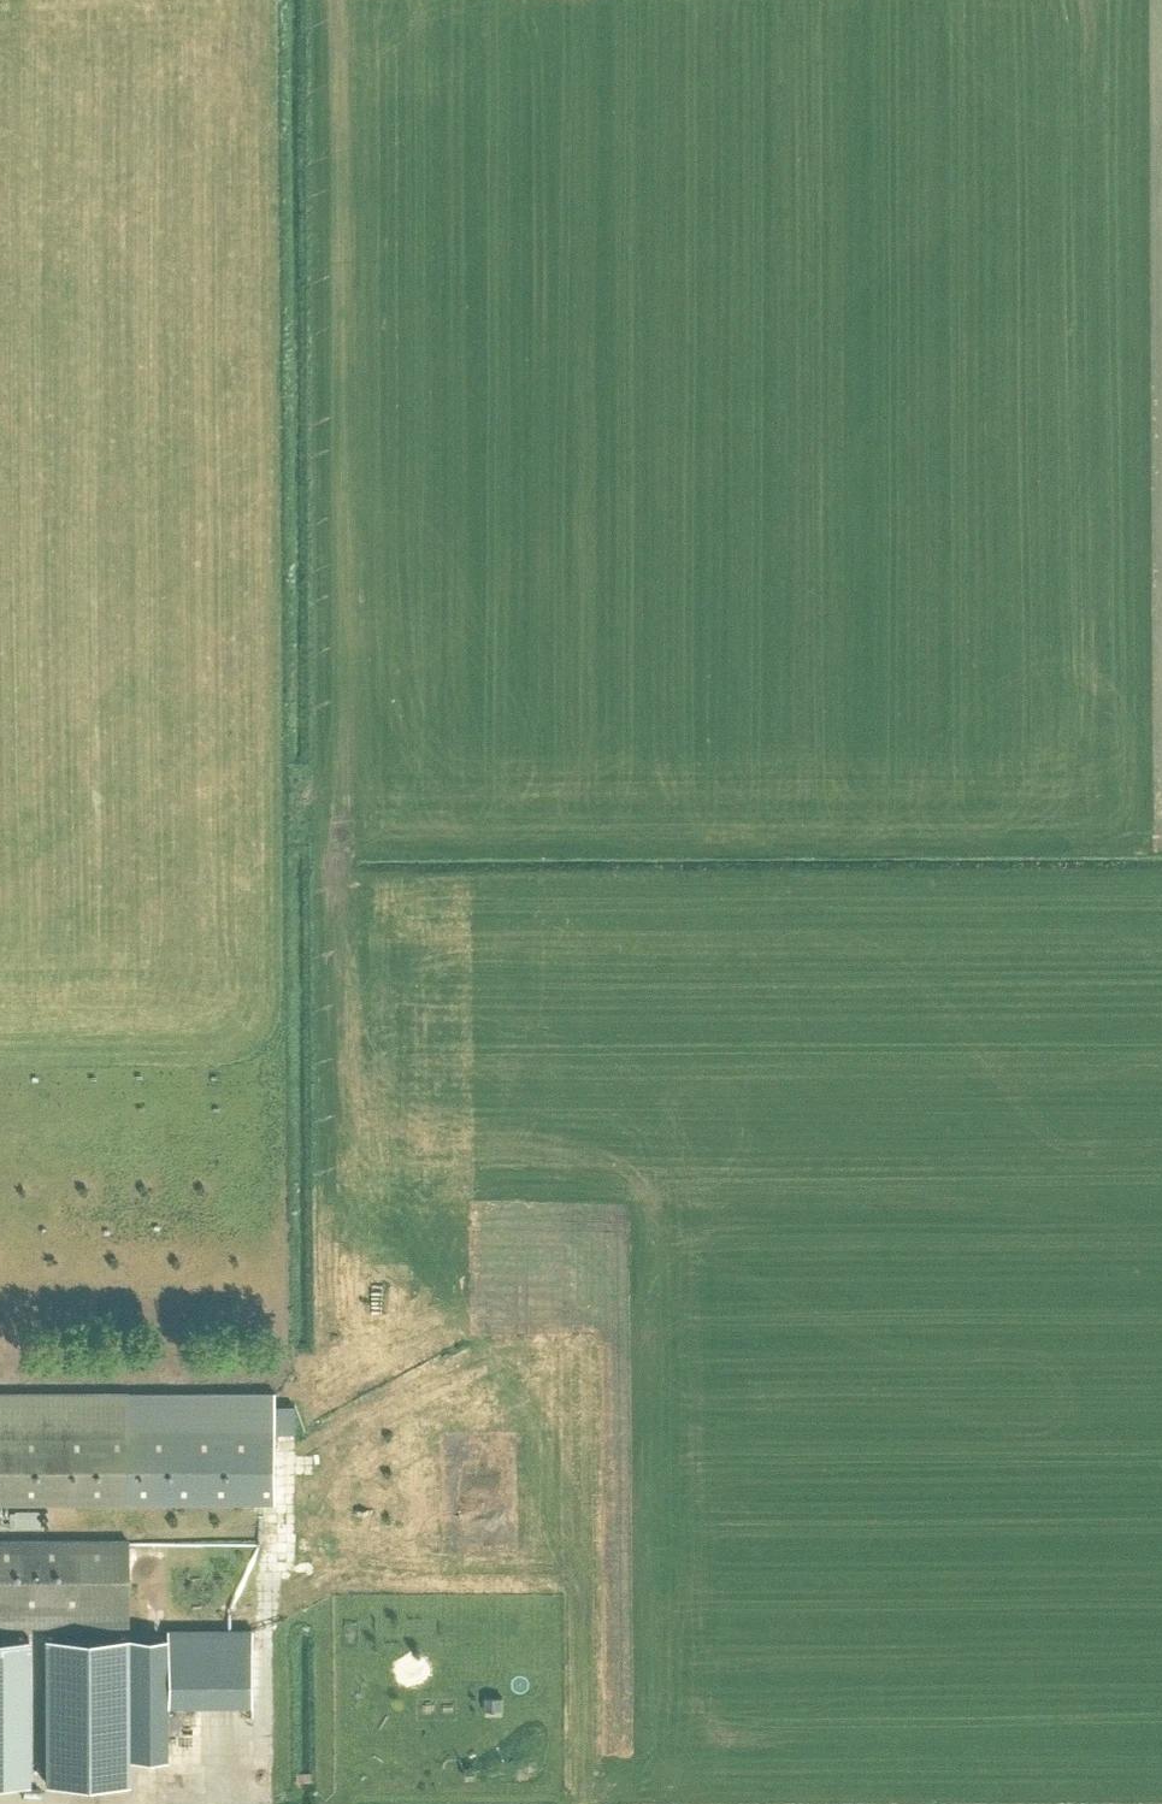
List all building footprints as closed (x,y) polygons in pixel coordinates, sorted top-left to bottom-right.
[(128,1500),(127,1389),(0,1389),(0,1501),(128,1500)] [(130,1521),(145,1521),(144,1501),(130,1501),(130,1521)] [(128,1624),(128,1537),(0,1537),(0,1624),(128,1624)] [(29,1779),(29,1633),(0,1633),(0,1779),(29,1779)] [(46,1779),(130,1779),(129,1635),(45,1635),(46,1779)] [(195,1662),(176,1670),(181,1682),(200,1674),(195,1662)]
